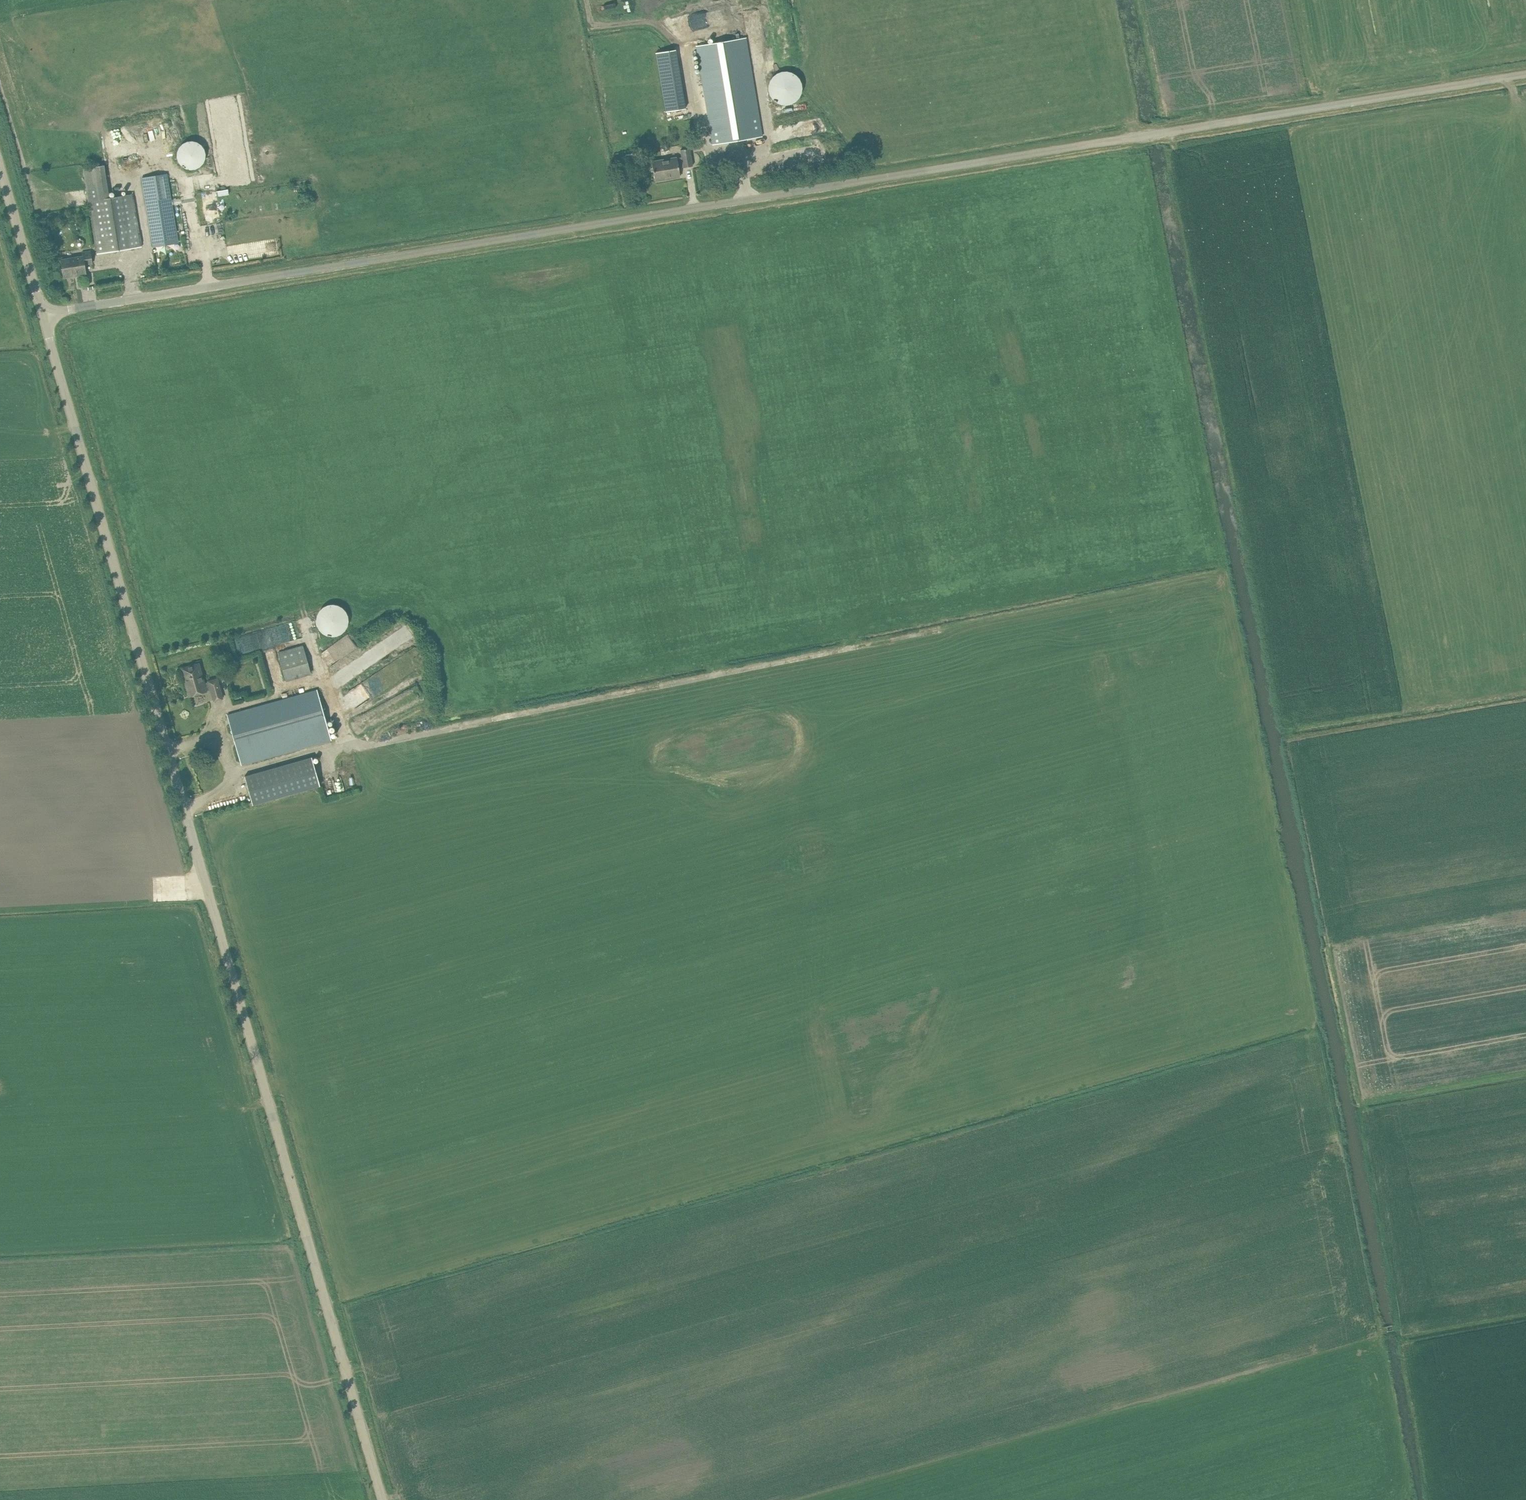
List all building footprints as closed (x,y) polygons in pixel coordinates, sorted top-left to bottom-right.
[(697,45),(711,135),(713,144),(762,137),(745,37),(697,45)] [(656,53),(665,112),(685,108),(675,49),(656,53)] [(787,71),(781,72),(777,73),(773,77),(770,81),(768,86),(768,90),(770,96),(772,100),(776,103),(781,105),(786,105),(791,104),(795,102),(799,97),(801,93),(802,89),(802,84),(800,79),(796,75),(792,73),(787,71)] [(197,142),(191,142),(187,142),(182,145),(179,148),(177,152),(177,157),(178,161),(181,166),(185,169),(190,170),(196,169),(200,167),(203,164),(205,159),(206,155),(205,150),(201,145),(197,142)] [(692,166),(691,156),(689,148),(681,150),(682,157),(651,162),(655,181),(680,177),(678,166),(683,165),(683,168),(692,166)] [(84,168),(96,244),(98,254),(141,247),(132,194),(109,198),(104,165),(84,168)] [(142,178),(151,235),(153,245),(177,241),(166,174),(142,178)] [(90,251),(82,253),(83,256),(61,260),(64,276),(78,274),(79,275),(86,274),(84,264),(92,263),(90,251)] [(321,609),(319,612),(317,615),(316,620),(317,625),(319,630),(323,633),(327,636),(332,636),(337,636),(342,634),(346,630),(348,626),(349,620),(348,615),(345,610),(342,607),(338,604),(332,604),(328,605),(324,606),(321,609)] [(286,681),(312,674),(303,645),(278,652),(286,681)] [(198,663),(193,665),(183,668),(188,683),(185,683),(189,696),(206,691),(206,689),(210,688),(214,700),(223,698),(217,678),(209,680),(209,681),(204,682),(198,663)] [(317,690),(237,713),(227,715),(241,764),(331,739),(317,690)] [(312,757),(244,776),(253,805),(320,786),(312,757)]
